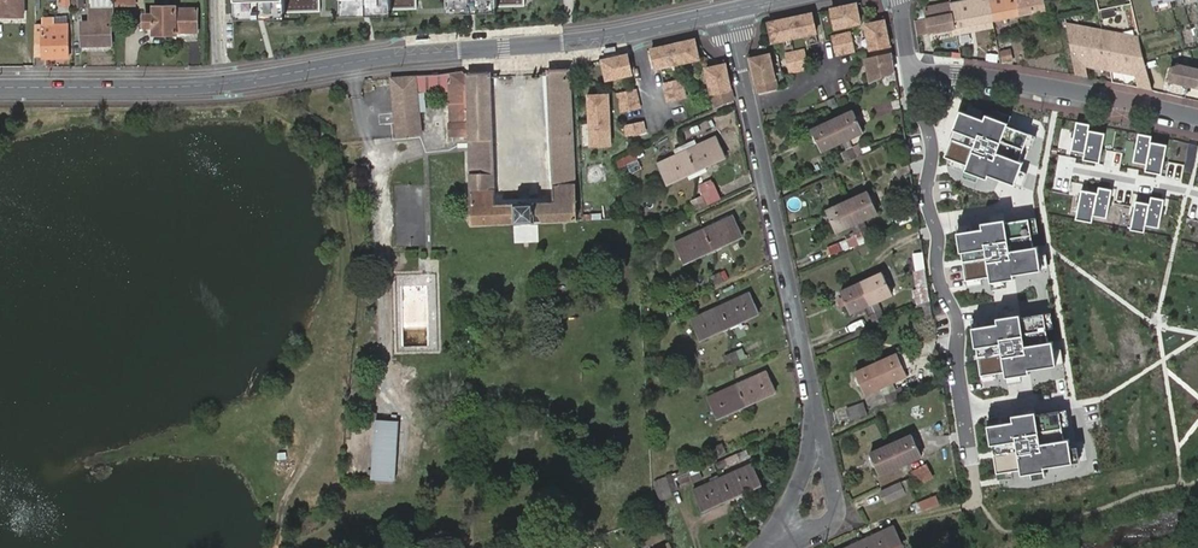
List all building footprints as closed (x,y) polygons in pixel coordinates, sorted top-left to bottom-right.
[(17,0),(0,0),(0,12),(17,12),(17,0)] [(17,12),(0,12),(0,17),(23,17),(23,0),(17,0),(17,12)] [(73,9),(83,9),(83,0),(73,0),(73,9)] [(320,0),(236,0),(236,14),(252,13),(252,19),(270,19),(269,13),(285,13),(320,12),(320,0)] [(342,11),(358,11),(358,16),(375,16),(375,10),(391,10),(417,9),(417,0),(342,0),(342,11)] [(448,8),(464,8),(464,13),(481,13),(481,7),(497,7),(523,6),(523,0),(448,0),(448,8)] [(955,28),(993,21),(989,0),(967,0),(967,1),(951,5),(955,28)] [(993,21),(1020,16),(1017,0),(989,0),(993,21)] [(1020,16),(1045,11),(1043,0),(1017,0),(1020,16)] [(154,34),(174,34),(175,33),(196,32),(196,3),(182,4),(182,9),(175,9),(174,8),(154,8),(154,14),(145,15),(145,27),(154,27),(154,34)] [(860,24),(856,5),(831,10),(836,29),(860,24)] [(926,18),(914,21),(917,35),(955,28),(951,5),(924,10),(926,18)] [(110,21),(113,21),(113,8),(91,9),(88,9),(88,22),(80,23),(80,47),(110,46),(110,21)] [(817,34),(812,15),(769,25),(774,44),(817,34)] [(866,58),(870,83),(894,73),(891,47),(885,19),(866,23),(873,56),(866,58)] [(993,21),(955,28),(956,36),(994,29),(993,21)] [(34,26),(34,57),(68,56),(67,25),(43,26),(34,26)] [(1101,33),(1065,25),(1076,78),(1089,80),(1087,69),(1111,74),(1101,33)] [(1139,40),(1101,33),(1111,74),(1136,79),(1139,90),(1152,93),(1145,65),(1139,40)] [(837,56),(855,51),(851,34),(833,38),(837,56)] [(693,41),(650,51),(655,69),(697,60),(693,41)] [(1037,44),(1025,46),(1028,58),(1040,56),(1037,44)] [(1011,48),(998,50),(1000,64),(1013,62),(1011,48)] [(808,70),(804,52),(786,56),(790,74),(808,70)] [(777,88),(770,55),(751,59),(758,93),(777,88)] [(626,56),(602,62),(606,81),(631,75),(626,56)] [(707,67),(715,105),(735,97),(728,62),(707,67)] [(1197,89),(1197,68),(1181,64),(1170,67),(1167,81),(1197,89)] [(491,74),(467,75),(462,72),(437,75),(391,77),(396,136),(421,134),(420,112),(418,93),(417,86),(450,85),(450,92),(451,122),(449,123),(450,135),(470,135),(473,226),(577,221),(570,70),(549,71),(549,74),(554,202),(495,205),(491,74)] [(684,99),(680,81),(663,85),(666,103),(684,99)] [(418,93),(420,112),(429,111),(428,92),(418,93)] [(634,92),(616,96),(620,113),(638,109),(634,92)] [(610,146),(608,96),(588,97),(591,148),(610,146)] [(852,110),(832,120),(843,141),(847,138),(862,131),(852,110)] [(1031,143),(961,119),(945,167),(1015,191),(1031,143)] [(843,141),(832,120),(811,130),(821,151),(843,141)] [(640,122),(623,127),(625,136),(642,132),(640,122)] [(1104,131),(1075,128),(1071,160),(1100,163),(1104,131)] [(718,136),(688,150),(698,169),(728,156),(718,136)] [(851,158),(856,156),(847,138),(843,141),(847,150),(851,158)] [(1166,144),(1137,139),(1132,172),(1161,176),(1166,144)] [(636,150),(617,158),(621,167),(640,160),(636,150)] [(698,169),(688,150),(659,163),(668,183),(698,169)] [(845,161),(851,158),(847,150),(841,153),(845,161)] [(699,198),(703,206),(723,196),(717,182),(701,189),(705,195),(699,198)] [(1110,191),(1081,188),(1077,220),(1106,223),(1110,191)] [(848,201),(858,222),(878,212),(869,192),(848,201)] [(694,200),(697,208),(703,206),(699,198),(694,200)] [(1162,202),(1133,198),(1129,231),(1158,234),(1162,202)] [(852,224),(858,222),(848,201),(827,211),(836,232),(852,224)] [(705,227),(714,248),(744,234),(735,214),(705,227)] [(860,244),(867,241),(863,233),(858,222),(852,224),(857,235),(860,244)] [(1033,225),(960,236),(969,292),(1042,280),(1033,225)] [(684,261),(714,248),(705,227),(675,241),(684,261)] [(867,241),(871,239),(867,231),(863,233),(867,241)] [(860,244),(857,235),(827,248),(832,257),(860,244)] [(727,269),(722,271),(725,279),(731,277),(727,269)] [(716,274),(720,281),(725,279),(722,271),(716,274)] [(930,297),(927,271),(918,272),(922,301),(930,297)] [(862,282),(872,302),(876,300),(892,293),(883,273),(862,282)] [(711,276),(714,284),(720,281),(716,274),(711,276)] [(866,305),(872,302),(862,282),(841,291),(850,312),(866,305)] [(722,305),(730,325),(760,312),(751,292),(722,305)] [(872,302),(877,312),(881,310),(876,300),(872,302)] [(874,323),(880,320),(877,312),(872,302),(866,305),(871,315),(874,323)] [(700,339),(730,325),(722,305),(691,319),(700,339)] [(673,309),(661,314),(664,324),(678,318),(673,309)] [(880,320),(885,318),(881,310),(877,312),(880,320)] [(1045,322),(976,332),(984,386),(1053,376),(1045,322)] [(731,353),(735,362),(741,360),(737,351),(731,353)] [(725,356),(729,364),(735,362),(731,353),(725,356)] [(877,363),(887,384),(907,374),(898,353),(877,363)] [(865,393),(887,384),(877,363),(856,372),(865,393)] [(738,383),(746,403),(777,389),(767,369),(738,383)] [(717,416),(746,403),(738,383),(708,396),(717,416)] [(895,402),(901,399),(897,391),(891,393),(895,402)] [(889,404),(895,402),(891,393),(885,396),(889,404)] [(399,421),(375,420),(372,478),(395,480),(399,421)] [(1063,421),(994,431),(1001,484),(1071,474),(1063,421)] [(913,435),(892,444),(901,465),(906,463),(922,455),(913,435)] [(716,445),(720,453),(726,451),(722,443),(716,445)] [(901,465),(892,444),(871,453),(880,474),(896,467),(901,465)] [(710,447),(715,456),(720,453),(716,445),(710,447)] [(656,481),(667,476),(666,451),(659,451),(659,462),(656,463),(656,481)] [(728,463),(725,458),(717,462),(719,467),(728,463)] [(723,476),(732,496),(762,483),(753,462),(723,476)] [(906,463),(901,465),(907,479),(912,477),(906,463)] [(929,464),(913,471),(921,486),(937,479),(929,464)] [(901,465),(896,467),(902,482),(907,479),(901,465)] [(682,489),(674,473),(654,482),(663,502),(676,496),(675,493),(682,489)] [(702,509),(732,496),(723,476),(693,489),(702,509)] [(907,479),(912,488),(916,486),(912,477),(907,479)] [(906,490),(912,488),(907,479),(902,482),(881,491),(888,505),(908,496),(906,490)] [(901,544),(892,525),(863,538),(867,547),(892,547),(901,544)] [(863,538),(842,547),(867,547),(863,538)]
